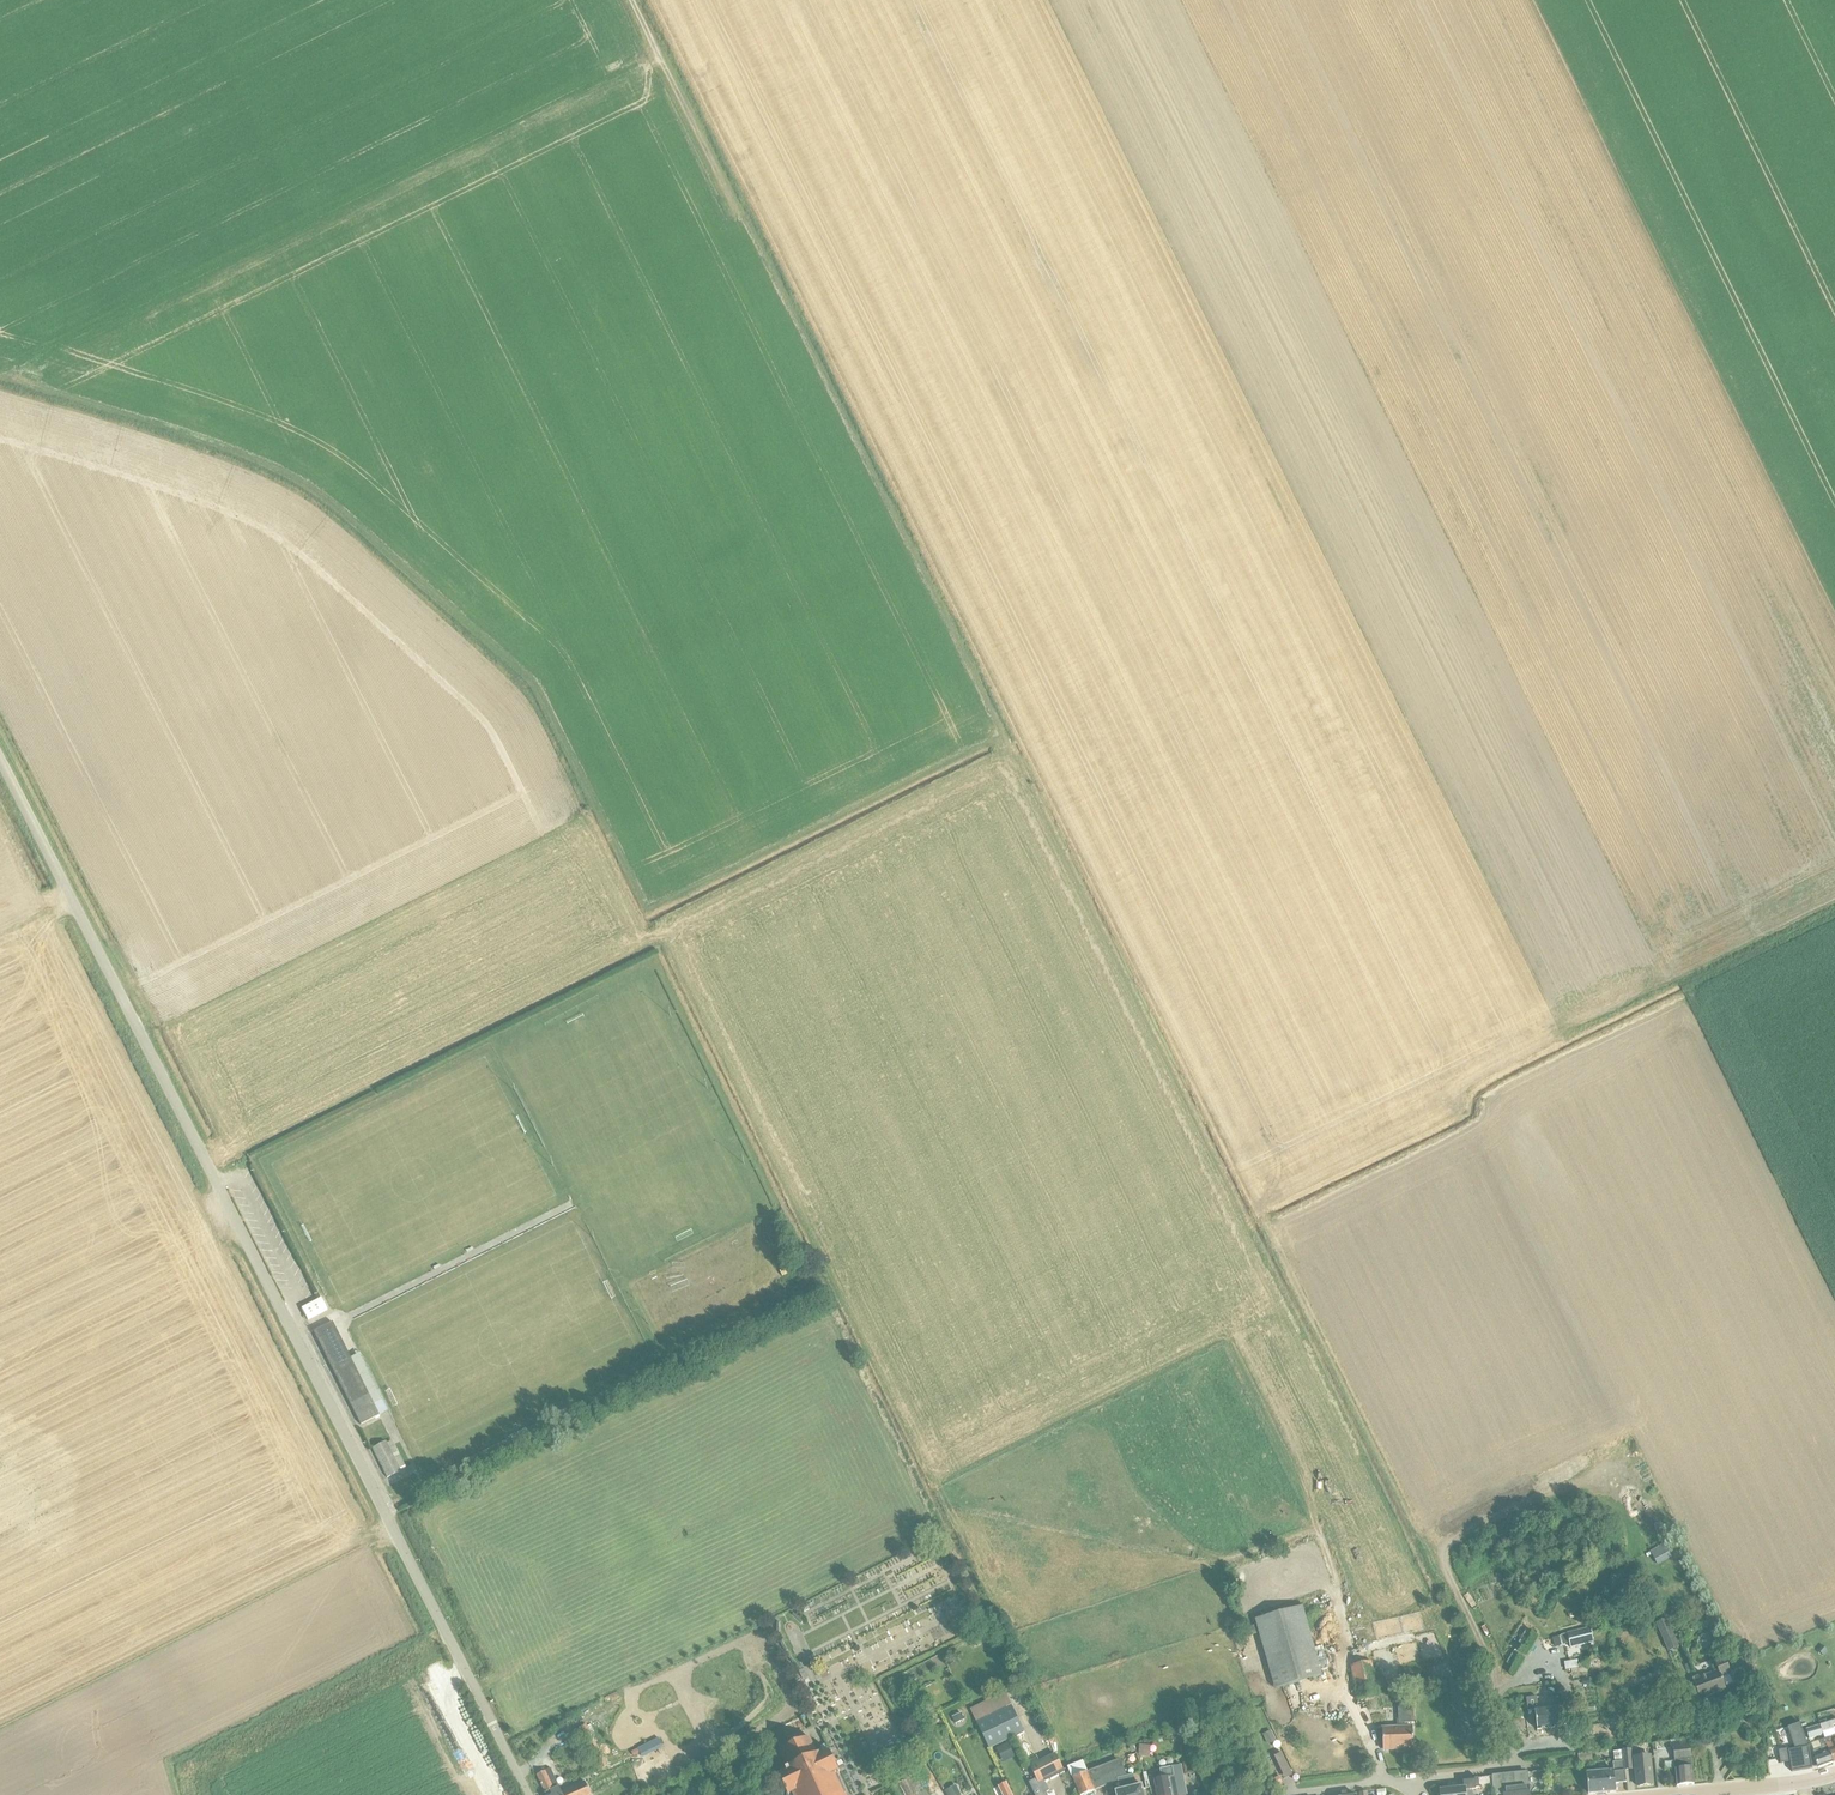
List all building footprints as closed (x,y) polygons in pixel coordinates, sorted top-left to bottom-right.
[(319,1299),(301,1308),(307,1320),(326,1311),(327,1310),(320,1298),(319,1299)] [(313,1332),(360,1425),(379,1415),(332,1322),(313,1332)] [(372,1448),(387,1478),(400,1471),(385,1441),(372,1448)] [(1664,1544),(1650,1552),(1655,1560),(1669,1553),(1664,1544)] [(1256,1620),(1275,1689),(1322,1676),(1302,1606),(1256,1620)] [(938,1639),(958,1627),(953,1617),(932,1628),(938,1639)] [(1667,1618),(1656,1622),(1668,1652),(1679,1648),(1667,1618)] [(1372,1624),(1367,1627),(1373,1637),(1378,1634),(1372,1624)] [(1568,1634),(1571,1648),(1593,1643),(1589,1628),(1568,1634)] [(1522,1629),(1516,1639),(1524,1643),(1529,1633),(1522,1629)] [(1568,1669),(1582,1666),(1580,1657),(1566,1659),(1568,1669)] [(1726,1690),(1721,1678),(1731,1674),(1724,1657),(1714,1661),(1718,1671),(1702,1677),(1701,1675),(1692,1679),(1700,1700),(1726,1690)] [(1351,1666),(1358,1698),(1378,1694),(1371,1661),(1351,1666)] [(1433,1684),(1435,1689),(1447,1685),(1445,1680),(1433,1684)] [(1005,1692),(970,1710),(990,1749),(1015,1736),(1024,1732),(1005,1692)] [(1559,1707),(1562,1707),(1561,1694),(1552,1695),(1554,1707),(1538,1709),(1537,1697),(1526,1698),(1528,1711),(1535,1710),(1537,1730),(1561,1727),(1559,1707)] [(1412,1723),(1414,1723),(1413,1706),(1398,1707),(1399,1728),(1382,1728),(1384,1751),(1414,1749),(1412,1723)] [(958,1722),(967,1717),(962,1709),(954,1714),(958,1722)] [(1823,1734),(1824,1739),(1826,1743),(1833,1762),(1834,1762),(1834,1733),(1833,1726),(1834,1725),(1834,1720),(1820,1725),(1823,1734)] [(1788,1749),(1778,1750),(1780,1764),(1790,1762),(1791,1772),(1812,1768),(1809,1751),(1800,1724),(1788,1729),(1795,1750),(1788,1751),(1788,1749)] [(1823,1734),(1820,1725),(1806,1730),(1809,1739),(1823,1734)] [(640,1745),(645,1756),(667,1745),(661,1735),(640,1745)] [(843,1794),(845,1794),(844,1793),(846,1792),(837,1775),(839,1774),(839,1772),(840,1772),(840,1770),(838,1771),(830,1753),(831,1753),(831,1752),(829,1752),(828,1751),(827,1751),(828,1753),(824,1755),(821,1749),(816,1752),(809,1737),(780,1751),(787,1765),(780,1769),(783,1774),(780,1776),(779,1774),(778,1775),(779,1776),(777,1777),(778,1778),(779,1777),(788,1794),(844,1794),(843,1794)] [(1826,1743),(1824,1739),(1819,1741),(1822,1747),(1813,1750),(1815,1756),(1814,1757),(1818,1767),(1833,1762),(1826,1743)] [(1673,1747),(1677,1785),(1694,1784),(1689,1745),(1673,1747)] [(1286,1750),(1277,1753),(1283,1771),(1292,1768),(1286,1750)] [(1623,1751),(1624,1761),(1625,1769),(1632,1769),(1630,1750),(1623,1751)] [(1028,1763),(1036,1780),(1029,1783),(1035,1794),(1047,1794),(1046,1792),(1049,1791),(1045,1782),(1064,1773),(1062,1768),(1056,1755),(1039,1763),(1037,1758),(1028,1763)] [(1634,1757),(1637,1787),(1653,1785),(1650,1756),(1634,1757)] [(1095,1791),(1118,1781),(1121,1791),(1115,1793),(1116,1794),(1144,1794),(1142,1786),(1136,1787),(1133,1776),(1127,1777),(1120,1760),(1088,1772),(1087,1772),(1095,1791)] [(1625,1769),(1624,1761),(1613,1762),(1613,1770),(1586,1773),(1588,1794),(1615,1792),(1615,1783),(1626,1782),(1625,1769)] [(1080,1794),(1084,1794),(1095,1791),(1087,1772),(1088,1772),(1084,1762),(1069,1768),(1073,1778),(1080,1794)] [(918,1794),(905,1764),(888,1771),(898,1794),(915,1794),(918,1794)] [(1157,1794),(1186,1794),(1180,1766),(1160,1770),(1162,1779),(1154,1781),(1157,1794)] [(585,1782),(561,1792),(558,1787),(556,1788),(554,1789),(546,1771),(537,1775),(545,1793),(546,1794),(591,1794),(585,1782)] [(1491,1777),(1492,1786),(1493,1794),(1529,1794),(1527,1773),(1491,1777)] [(1439,1790),(1440,1794),(1472,1794),(1472,1790),(1476,1789),(1476,1788),(1479,1788),(1479,1790),(1484,1790),(1484,1787),(1492,1786),(1491,1777),(1474,1779),(1474,1780),(1463,1781),(1464,1787),(1439,1790)] [(947,1789),(950,1794),(964,1794),(957,1783),(947,1789)] [(1006,1783),(998,1787),(1002,1794),(1012,1794),(1006,1783)]
